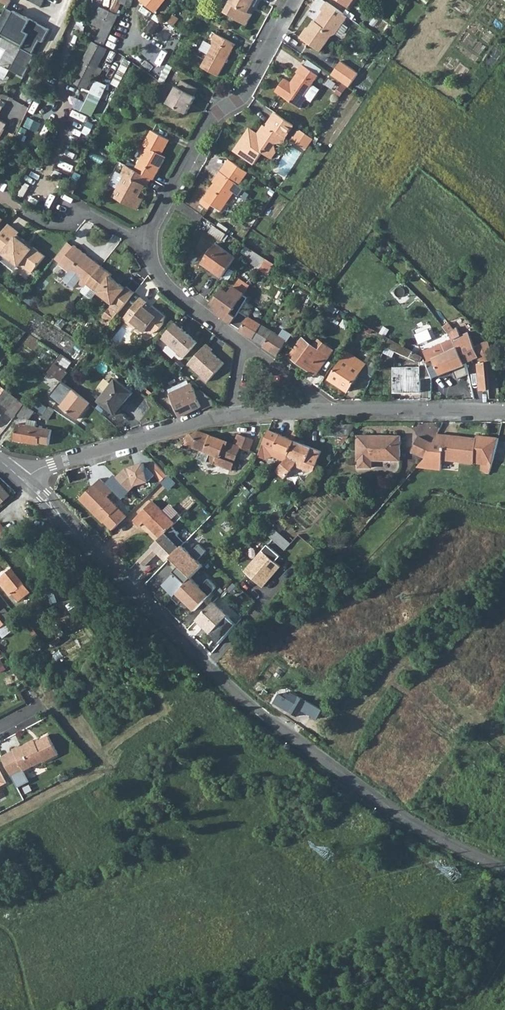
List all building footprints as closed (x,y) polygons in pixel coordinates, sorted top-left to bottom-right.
[(103,6),(94,24),(104,29),(98,41),(106,46),(111,35),(112,33),(111,32),(115,23),(113,22),(123,1),(122,0),(116,0),(111,10),(103,6)] [(141,1),(155,13),(166,0),(142,0),(141,1)] [(224,14),(234,19),(234,20),(246,26),(252,16),(249,15),(247,14),(251,7),(253,8),(258,0),(232,0),(224,14)] [(349,9),(356,0),(334,0),(349,9)] [(349,19),(327,4),(326,3),(320,12),(323,14),(316,24),(314,23),(309,31),(307,30),(300,40),(323,56),(335,40),(337,36),(349,19)] [(26,44),(12,71),(26,78),(37,57),(34,55),(41,41),(45,43),(52,29),(9,7),(5,15),(0,12),(0,31),(26,44)] [(236,46),(217,35),(212,43),(214,48),(202,67),(218,77),(236,46)] [(83,62),(82,63),(74,80),(91,90),(92,90),(102,69),(99,66),(100,63),(107,49),(94,42),(89,51),(83,62)] [(306,64),(320,73),(324,68),(309,59),(306,64)] [(333,76),(350,89),(360,74),(343,62),(333,76)] [(171,66),(166,63),(158,79),(162,82),(171,66)] [(320,80),(304,69),(298,76),(300,78),(291,89),(286,85),(278,96),(302,113),(309,104),(314,108),(323,96),(313,89),(320,80)] [(199,90),(184,81),(180,88),(178,87),(169,105),(187,115),(197,97),(195,96),(199,90)] [(294,125),(276,113),(267,129),(263,134),(257,136),(247,130),(232,150),(253,164),(261,152),(271,159),(277,151),(275,144),(283,142),(294,125)] [(39,115),(33,127),(43,132),(50,121),(39,115)] [(8,125),(0,120),(0,139),(8,125)] [(297,129),(290,140),(306,151),(313,140),(297,129)] [(152,178),(153,179),(166,157),(162,154),(170,140),(154,131),(145,145),(148,147),(135,169),(152,178)] [(12,132),(5,146),(12,150),(18,139),(19,136),(12,132)] [(232,161),(228,166),(247,179),(250,174),(232,161)] [(135,169),(126,164),(120,174),(125,177),(114,197),(136,209),(142,198),(138,196),(144,185),(147,187),(152,178),(135,169)] [(228,166),(223,174),(242,186),(247,179),(228,166)] [(242,186),(223,174),(218,181),(219,181),(207,199),(224,211),(236,195),(241,199),(246,191),(241,188),(242,186)] [(211,230),(223,239),(228,233),(215,224),(211,230)] [(0,237),(0,251),(5,255),(6,252),(22,265),(24,263),(35,272),(47,256),(35,246),(33,249),(25,243),(27,240),(20,234),(20,233),(10,225),(0,237)] [(89,284),(104,265),(97,259),(95,262),(87,255),(89,253),(78,244),(76,246),(70,241),(57,258),(64,263),(63,264),(82,279),(80,282),(87,287),(89,284)] [(236,258),(218,244),(204,263),(222,277),(236,258)] [(268,261),(252,250),(246,258),(245,259),(261,270),(262,269),(268,261)] [(89,253),(87,255),(95,262),(97,259),(89,253)] [(274,265),(268,261),(262,269),(268,273),(274,265)] [(115,274),(104,265),(89,284),(99,292),(114,303),(111,307),(112,308),(120,314),(137,292),(129,286),(127,287),(113,276),(115,274)] [(84,291),(94,299),(99,292),(89,284),(87,287),(84,291)] [(224,289),(214,304),(224,311),(224,312),(221,315),(228,320),(233,323),(236,318),(230,314),(234,309),(234,308),(247,290),(238,284),(231,294),(224,289)] [(150,302),(144,297),(126,320),(138,330),(140,327),(147,332),(149,329),(155,333),(161,331),(166,325),(168,316),(155,306),(154,307),(151,311),(146,307),(149,303),(150,302)] [(337,315),(341,310),(322,299),(320,298),(317,302),(337,315)] [(120,314),(112,308),(105,318),(107,319),(106,320),(109,323),(110,322),(112,324),(120,314)] [(238,331),(275,352),(279,355),(287,342),(288,342),(292,336),(293,336),(286,331),(281,338),(240,312),(234,309),(230,314),(236,318),(233,323),(235,324),(236,325),(240,328),(239,329),(238,331)] [(178,321),(163,338),(185,357),(199,342),(183,328),(184,326),(178,321)] [(449,334),(454,329),(449,323),(443,327),(449,334)] [(466,363),(478,357),(479,362),(478,365),(481,390),(488,389),(485,361),(483,343),(475,345),(467,332),(460,336),(458,333),(450,336),(453,339),(455,342),(457,346),(466,363)] [(315,345),(303,336),(301,338),(295,333),(293,336),(292,336),(288,342),(288,343),(295,348),(290,355),(317,373),(329,355),(327,354),(332,348),(320,339),(315,345)] [(419,362),(424,358),(389,338),(385,346),(414,363),(419,362)] [(468,375),(466,363),(457,346),(455,342),(453,339),(425,351),(428,360),(433,358),(441,375),(452,370),(456,380),(468,375)] [(485,361),(495,360),(493,341),(483,343),(485,361)] [(206,344),(188,364),(208,382),(225,364),(211,351),(213,350),(206,344)] [(349,350),(329,379),(347,391),(359,374),(364,377),(364,378),(370,382),(376,369),(349,350)] [(65,371),(70,364),(61,358),(56,364),(65,371)] [(67,373),(65,371),(56,364),(54,363),(52,365),(48,372),(61,382),(67,373)] [(77,420),(90,404),(61,382),(48,372),(36,364),(32,368),(68,395),(60,405),(77,420)] [(420,367),(393,367),(393,392),(420,392),(420,378),(432,378),(427,365),(420,365),(420,367)] [(133,393),(117,380),(100,401),(116,414),(133,393)] [(168,391),(181,417),(201,407),(203,411),(215,404),(213,398),(201,390),(195,393),(194,389),(189,380),(168,391)] [(7,408),(17,415),(18,415),(25,403),(6,389),(0,397),(0,399),(4,404),(7,408)] [(52,408),(56,402),(46,394),(41,400),(50,407),(52,408)] [(29,420),(36,411),(30,407),(25,403),(18,415),(23,418),(24,417),(29,420)] [(48,420),(55,410),(52,408),(50,407),(43,416),(48,420)] [(17,424),(14,441),(39,445),(40,443),(50,445),(52,430),(17,424)] [(296,441),(269,430),(264,444),(291,455),(296,441)] [(234,443),(228,441),(199,432),(191,434),(188,435),(184,445),(201,450),(199,458),(207,461),(208,460),(238,470),(239,468),(238,467),(244,449),(249,450),(253,440),(238,435),(234,443)] [(475,439),(452,436),(452,434),(436,432),(432,441),(427,454),(426,455),(417,465),(440,468),(441,458),(465,461),(489,464),(496,445),(498,437),(491,436),(476,434),(475,439)] [(359,459),(359,467),(372,467),(372,460),(399,460),(399,436),(358,436),(358,459),(359,459)] [(417,436),(412,450),(426,455),(427,454),(432,441),(417,436)] [(291,455),(288,463),(277,473),(285,476),(296,466),(311,472),(314,470),(321,451),(296,441),(291,455)] [(291,455),(264,444),(260,456),(259,457),(269,461),(276,458),(288,463),(291,455)] [(127,466),(117,476),(131,489),(135,485),(151,481),(145,461),(127,466)] [(162,481),(169,475),(155,461),(148,466),(158,477),(162,481)] [(78,498),(103,523),(104,522),(112,530),(125,517),(105,497),(111,492),(98,479),(78,498)] [(10,495),(0,484),(0,504),(10,495)] [(138,528),(142,524),(158,540),(172,526),(151,503),(132,521),(138,528)] [(3,538),(10,533),(1,523),(0,523),(0,534),(3,538)] [(269,536),(287,548),(292,542),(276,528),(269,536)] [(266,545),(243,571),(262,587),(280,567),(274,562),(279,556),(266,545)] [(173,557),(161,546),(151,555),(163,568),(169,561),(173,557)] [(178,570),(172,576),(173,577),(182,586),(189,579),(199,568),(194,563),(202,554),(195,547),(186,556),(180,550),(173,557),(169,561),(178,570)] [(26,589),(11,568),(0,577),(0,585),(2,587),(3,586),(10,595),(15,591),(19,596),(26,589)] [(170,599),(182,586),(173,577),(170,580),(168,578),(159,588),(170,599)] [(193,612),(215,588),(207,581),(199,589),(189,579),(182,586),(170,599),(177,605),(180,603),(184,607),(186,605),(193,612)] [(218,646),(235,626),(212,603),(195,621),(213,638),(211,640),(218,646)] [(0,612),(0,634),(4,638),(12,631),(5,623),(13,617),(6,608),(0,612)] [(280,693),(274,703),(298,717),(303,710),(318,719),(323,710),(299,696),(295,702),(280,693)] [(24,771),(45,760),(46,761),(61,753),(51,734),(36,742),(35,740),(21,747),(20,745),(13,749),(13,751),(1,757),(18,788),(29,782),(24,771)]
